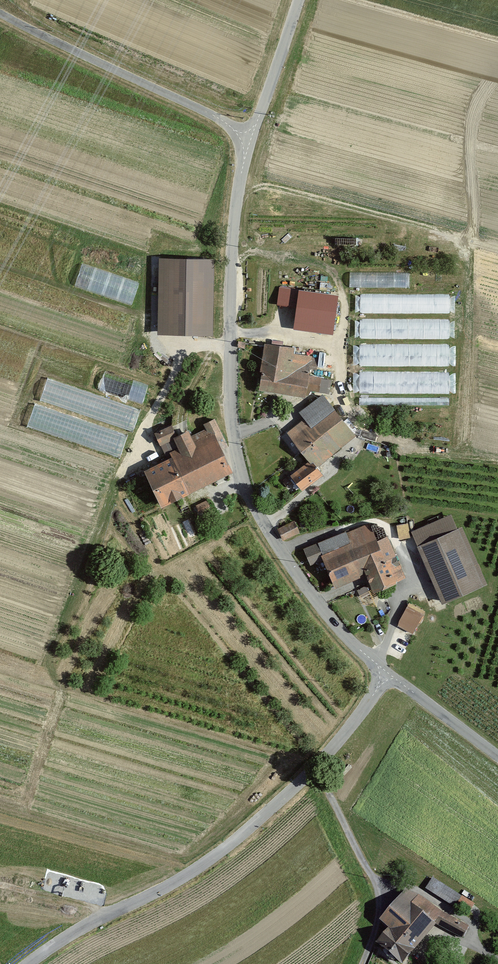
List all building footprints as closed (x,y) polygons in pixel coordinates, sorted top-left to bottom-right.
[(213,254),(159,254),(159,330),(212,330),(213,254)] [(140,282),(82,262),(73,286),(131,306),(140,282)] [(408,273),(351,273),(351,288),(408,289),(408,273)] [(298,288),(279,286),(277,304),(296,306),(298,288)] [(338,293),(298,288),(296,306),(293,327),(333,333),(338,293)] [(448,295),(358,295),(358,317),(448,317),(448,295)] [(449,320),(360,320),(360,341),(450,342),(449,320)] [(295,344),(264,341),(258,389),(305,395),(308,395),(311,388),(319,391),(322,375),(309,373),(310,368),(317,369),(318,358),(313,357),(312,355),(294,351),(295,344)] [(449,345),(359,345),(359,367),(449,368),(449,345)] [(149,385),(105,371),(99,392),(142,405),(149,385)] [(432,372),(431,391),(453,392),(454,373),(432,372)] [(304,417),(287,431),(309,459),(317,464),(356,435),(323,392),(299,411),(304,417)] [(144,467),(161,504),(233,470),(223,447),(228,445),(215,417),(203,422),(206,427),(191,434),(188,427),(182,430),(176,433),(172,423),(154,431),(165,453),(169,451),(171,455),(144,467)] [(107,445),(105,454),(119,458),(121,448),(107,445)] [(309,459),(290,473),(302,488),(323,472),(317,464),(309,459)] [(211,507),(207,499),(195,504),(199,512),(211,507)] [(487,582),(462,525),(457,527),(451,513),(411,530),(442,602),(487,582)] [(294,520),(277,528),(283,540),(300,532),(294,520)] [(366,573),(373,590),(406,576),(388,533),(377,537),(370,520),(304,547),(311,563),(323,558),(335,586),(366,573)] [(397,524),(399,538),(411,536),(409,522),(397,524)] [(425,610),(409,602),(397,624),(413,633),(425,610)] [(457,904),(462,896),(432,877),(425,889),(454,907),(457,904)] [(405,890),(378,921),(386,929),(374,943),(398,963),(402,963),(436,924),(440,908),(418,895),(405,890)] [(475,903),(462,896),(457,904),(470,911),(472,908),(475,903)] [(469,928),(440,908),(436,924),(463,939),(469,928)]
